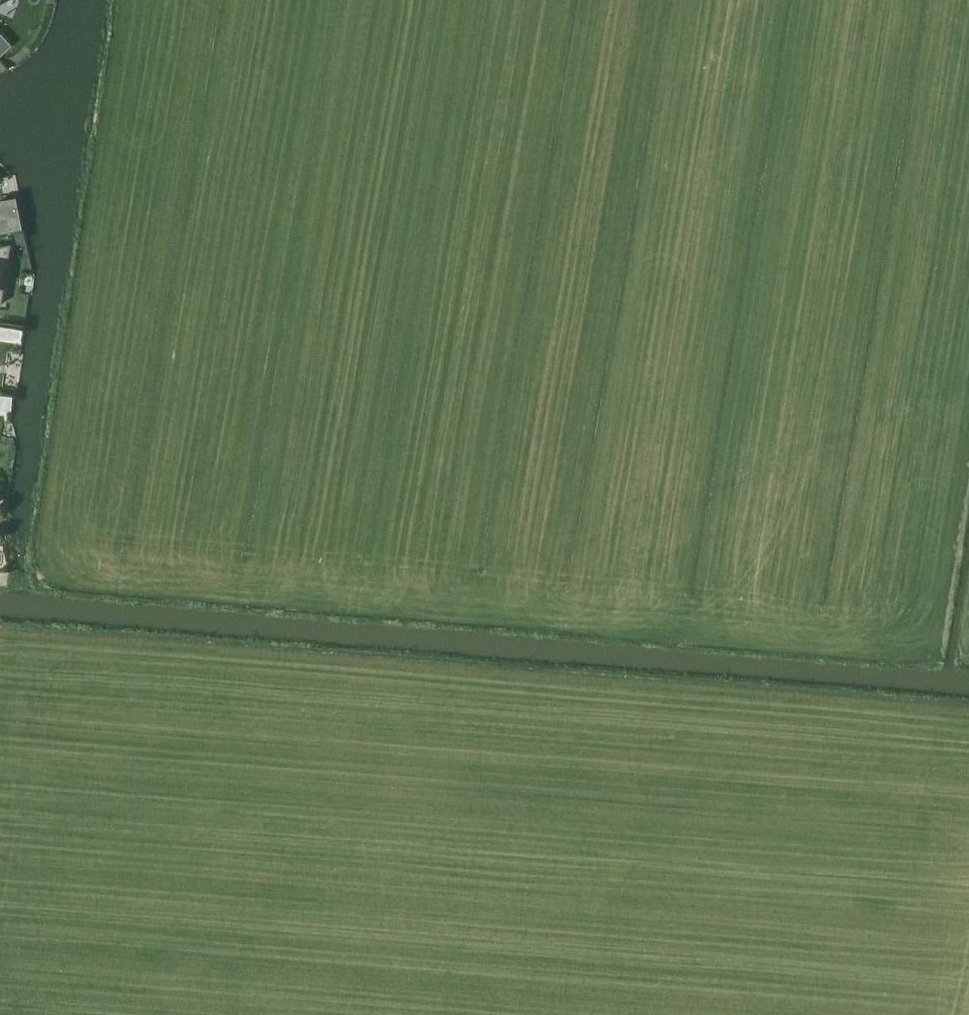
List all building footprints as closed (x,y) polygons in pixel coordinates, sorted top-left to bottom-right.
[(0,219),(0,232),(22,228),(19,215),(2,219),(0,219)] [(1,292),(4,292),(4,287),(5,287),(11,243),(11,242),(0,245),(0,292),(1,292)] [(18,340),(22,340),(23,328),(19,328),(0,325),(0,337),(18,340)]
